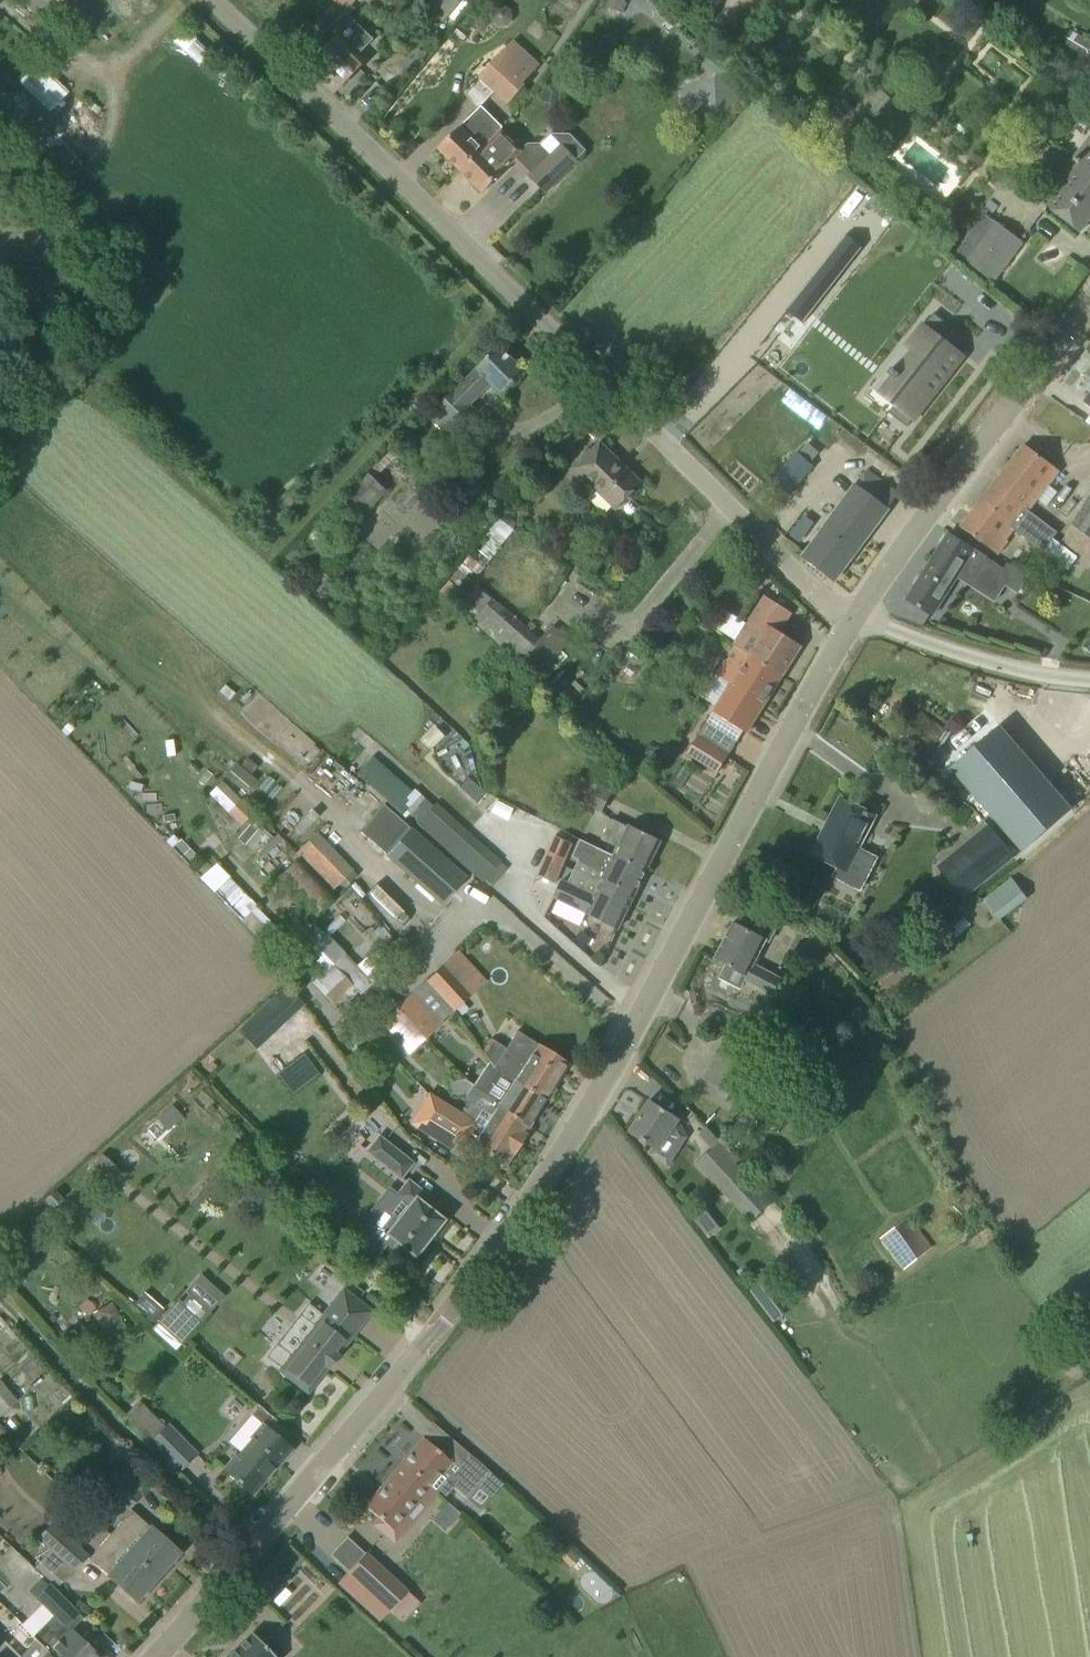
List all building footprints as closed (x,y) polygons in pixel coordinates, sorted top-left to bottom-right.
[(59,0),(23,0),(42,18),(59,0)] [(365,62),(359,55),(368,46),(374,39),(373,39),(347,13),(346,12),(329,29),(337,37),(315,59),(342,86),(357,70),(365,62)] [(1073,32),(1058,55),(1089,75),(1089,43),(1073,32)] [(513,41),(478,79),(495,95),(505,104),(540,66),(513,41)] [(874,86),(854,110),(839,97),(814,128),(852,159),(878,127),(889,136),(908,113),(874,86)] [(438,148),(460,170),(502,129),(478,108),(477,109),(454,133),(438,148)] [(502,129),(460,170),(482,192),(498,177),(514,160),(530,176),(552,154),(541,144),(529,144),(527,146),(522,141),(514,141),(502,129)] [(544,190),(585,149),(571,135),(562,144),(552,154),(530,176),(544,190)] [(1069,174),(1074,178),(1050,209),(1062,218),(1080,232),(1089,219),(1089,147),(1069,174)] [(1021,242),(1004,229),(985,216),(956,252),(975,267),(992,280),(1021,242)] [(851,236),(789,310),(812,330),(874,255),(851,236)] [(909,353),(872,398),(889,412),(888,414),(908,430),(949,380),(947,379),(973,348),(967,344),(968,342),(937,316),(908,352),(909,353)] [(471,405),(492,384),(502,394),(525,372),(499,346),(477,369),(455,391),(428,416),(450,440),(478,413),(471,405)] [(614,510),(625,499),(641,483),(600,443),(574,470),(614,510)] [(1017,524),(1023,529),(1021,531),(1044,548),(1051,539),(1056,532),(1028,510),(1058,471),(1042,458),(1024,444),(960,527),(978,540),(997,555),(1003,547),(1001,545),(1017,524)] [(385,451),(325,516),(344,533),(351,526),(353,527),(387,490),(373,477),(379,471),(381,473),(399,454),(392,447),(387,453),(385,451)] [(797,451),(770,481),(787,496),(814,466),(797,451)] [(899,494),(881,480),(867,470),(816,540),(803,558),(833,581),(899,494)] [(1061,543),(1089,562),(1089,500),(1061,543)] [(501,518),(467,564),(480,574),(514,527),(501,518)] [(943,597),(960,571),(971,578),(984,557),(972,550),(973,549),(949,533),(907,600),(932,615),(943,597)] [(1007,562),(995,579),(1017,593),(1030,573),(1007,562)] [(451,602),(537,678),(569,641),(552,626),(539,641),(477,587),(470,594),(463,588),(451,602)] [(735,647),(749,656),(748,657),(782,677),(801,646),(779,632),(791,613),(765,596),(743,631),(736,646),(735,647)] [(735,647),(717,675),(731,684),(714,711),(745,732),(746,733),(782,677),(748,657),(749,656),(735,647)] [(1000,727),(951,768),(1023,851),(1071,809),(1070,808),(1000,727)] [(698,736),(687,753),(718,772),(728,756),(698,736)] [(609,793),(578,778),(569,796),(600,811),(609,793)] [(226,810),(238,824),(252,812),(240,798),(226,810)] [(481,880),(499,861),(434,803),(432,806),(423,798),(410,813),(418,821),(417,823),(481,880)] [(841,799),(813,853),(833,863),(839,866),(834,876),(860,890),(877,858),(858,848),(858,847),(874,816),(860,809),(841,799)] [(359,831),(409,874),(442,903),(465,877),(433,847),(382,804),(359,831)] [(618,847),(614,855),(646,871),(662,841),(642,831),(629,825),(628,827),(612,819),(602,839),(618,847)] [(936,867),(957,892),(964,900),(1015,857),(1008,849),(987,825),(936,867)] [(555,835),(546,856),(563,864),(572,843),(555,835)] [(604,877),(636,892),(646,871),(614,855),(581,839),(573,856),(580,859),(574,870),(591,878),(601,883),(604,877)] [(554,883),(563,864),(546,856),(538,875),(554,883)] [(298,859),(276,878),(313,917),(334,897),(298,859)] [(213,861),(198,875),(258,938),(273,924),(213,861)] [(586,913),(618,928),(636,892),(604,877),(601,883),(591,878),(574,870),(568,883),(562,880),(554,897),(586,912),(586,913)] [(1012,878),(983,899),(999,920),(1028,899),(1012,878)] [(765,941),(769,944),(777,927),(762,919),(743,909),(735,923),(734,923),(716,958),(727,964),(720,977),(741,988),(745,980),(772,994),(781,978),(753,964),(765,941)] [(330,1004),(352,985),(359,993),(372,981),(356,965),(355,966),(344,953),(343,953),(326,934),(310,948),(319,958),(313,963),(321,973),(310,983),(330,1004)] [(454,1009),(470,994),(443,965),(427,980),(454,1009)] [(237,1031),(220,1047),(239,1066),(255,1050),(304,1005),(286,985),(237,1031)] [(397,1008),(424,1037),(440,1022),(413,993),(397,1008)] [(424,1037),(397,1008),(381,1023),(408,1052),(424,1037)] [(762,1046),(750,1040),(731,1030),(705,1079),(736,1095),(762,1046)] [(516,1031),(506,1048),(493,1039),(484,1052),(489,1061),(488,1062),(545,1100),(546,1098),(549,1100),(556,1089),(553,1087),(561,1073),(568,1063),(516,1031)] [(477,1088),(485,1093),(487,1094),(500,1102),(497,1107),(516,1119),(515,1119),(528,1128),(545,1100),(488,1062),(473,1084),(477,1088)] [(468,1119),(483,1129),(482,1131),(515,1151),(525,1135),(524,1134),(528,1128),(515,1119),(516,1119),(497,1107),(500,1102),(487,1094),(485,1093),(477,1088),(473,1084),(464,1079),(451,1081),(448,1087),(449,1094),(455,1097),(464,1096),(466,1107),(462,1113),(468,1119)] [(430,1094),(411,1121),(457,1151),(463,1140),(472,1146),(504,1166),(512,1153),(513,1153),(515,1151),(482,1131),(483,1129),(468,1119),(431,1095),(430,1094)] [(651,1101),(631,1132),(653,1147),(649,1154),(669,1167),(688,1137),(678,1119),(669,1113),(651,1101)] [(173,1106),(147,1129),(157,1139),(182,1116),(173,1106)] [(379,1137),(367,1151),(400,1177),(411,1163),(379,1137)] [(719,1143),(696,1164),(750,1222),(773,1200),(719,1143)] [(363,1217),(354,1228),(379,1254),(387,1243),(391,1246),(395,1241),(414,1256),(443,1220),(422,1203),(427,1196),(408,1181),(396,1196),(409,1206),(397,1220),(392,1216),(382,1229),(363,1217)] [(879,1239),(903,1269),(932,1246),(908,1216),(879,1239)] [(750,1292),(773,1322),(783,1314),(760,1284),(750,1292)] [(307,1391),(327,1367),(328,1368),(329,1366),(328,1365),(335,1357),(336,1358),(337,1356),(336,1355),(371,1311),(343,1290),(280,1370),(307,1391)] [(158,1322),(181,1343),(210,1312),(189,1294),(181,1302),(179,1299),(158,1322)] [(92,1311),(99,1324),(119,1312),(112,1300),(92,1311)] [(16,1401),(0,1381),(0,1414),(16,1401)] [(196,1453),(166,1424),(165,1425),(140,1401),(125,1416),(150,1441),(149,1441),(178,1471),(196,1453)] [(264,1428),(224,1470),(251,1493),(289,1450),(264,1428)] [(437,1492),(444,1498),(454,1487),(466,1498),(490,1472),(466,1451),(449,1437),(438,1450),(422,1437),(401,1462),(437,1492)] [(437,1492),(401,1462),(393,1471),(364,1505),(378,1517),(373,1524),(389,1538),(394,1542),(437,1492)] [(140,1495),(120,1478),(113,1471),(101,1485),(128,1508),(140,1495)] [(131,1510),(110,1534),(157,1576),(178,1552),(131,1510)] [(63,1582),(74,1569),(86,1555),(60,1532),(50,1523),(38,1537),(48,1545),(51,1548),(39,1561),(63,1582)] [(135,1600),(157,1576),(110,1534),(89,1558),(93,1562),(135,1600)] [(408,1590),(366,1551),(347,1572),(389,1611),(408,1590)] [(56,1656),(100,1656),(99,1656),(66,1625),(78,1613),(82,1618),(83,1617),(49,1583),(36,1597),(54,1614),(34,1634),(56,1656)] [(226,1656),(274,1656),(251,1633),(226,1656)] [(32,1636),(37,1640),(20,1656),(56,1656),(34,1634),(32,1636)]
